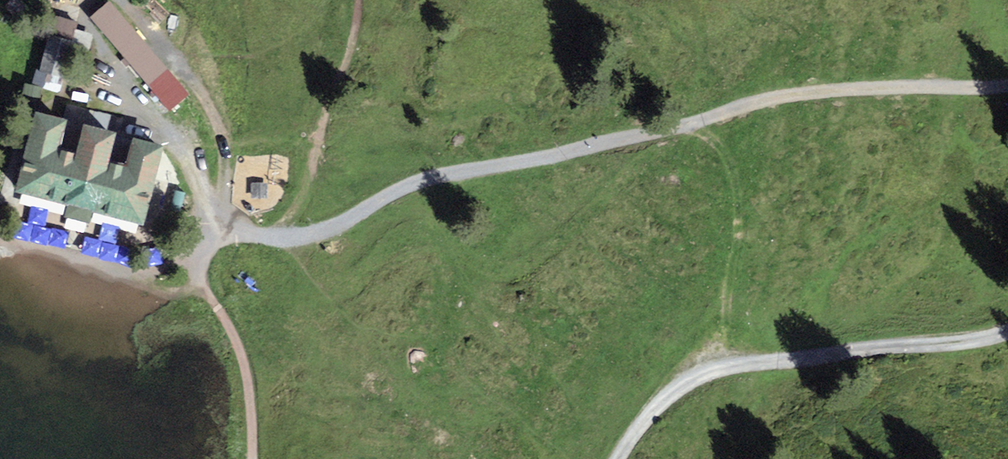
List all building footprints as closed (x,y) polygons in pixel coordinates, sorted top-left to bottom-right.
[(184,83),(115,8),(93,28),(163,103),(184,83)] [(52,24),(38,78),(59,84),(74,30),(52,24)] [(73,118),(37,109),(16,189),(148,225),(169,144),(140,136),(132,166),(114,161),(122,132),(88,123),(80,153),(65,149),(73,118)]
